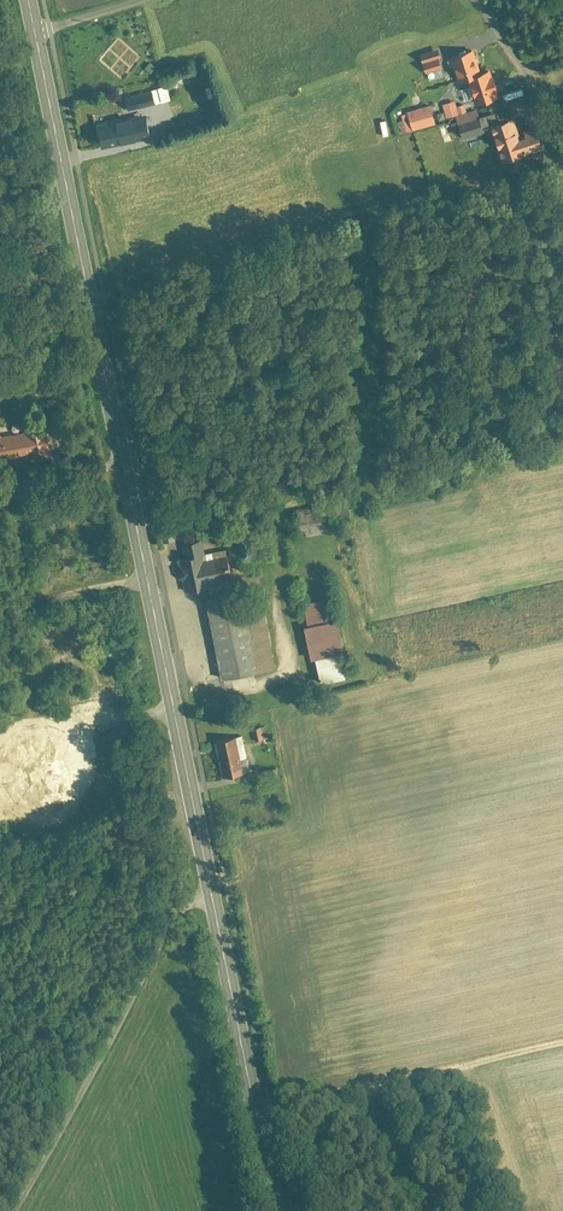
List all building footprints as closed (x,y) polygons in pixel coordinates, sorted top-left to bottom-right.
[(416,57),(422,75),(441,68),(435,51),(416,57)] [(448,59),(457,84),(464,82),(472,104),(498,95),(488,68),(473,73),(466,52),(448,59)] [(126,95),(130,113),(157,108),(153,89),(126,95)] [(440,106),(446,121),(459,115),(453,101),(440,106)] [(404,112),(409,133),(433,126),(428,106),(404,112)] [(525,155),(524,153),(540,148),(532,125),(515,131),(508,112),(488,120),(504,163),(525,155)] [(149,115),(98,126),(103,149),(154,139),(149,115)] [(455,126),(460,142),(484,134),(479,118),(455,126)] [(43,456),(39,422),(0,427),(0,462),(43,456)] [(199,541),(184,545),(187,554),(202,550),(199,541)] [(230,550),(203,556),(202,552),(175,558),(183,594),(209,588),(207,580),(236,574),(230,550)] [(209,600),(225,682),(282,670),(266,589),(209,600)] [(310,622),(317,658),(350,652),(344,616),(335,617),(332,598),(308,602),(312,622),(310,622)] [(321,660),(326,683),(350,678),(345,655),(321,660)] [(252,730),(255,746),(266,743),(263,727),(252,730)] [(214,743),(223,780),(244,775),(235,738),(214,743)] [(262,774),(264,784),(281,781),(279,771),(262,774)]
